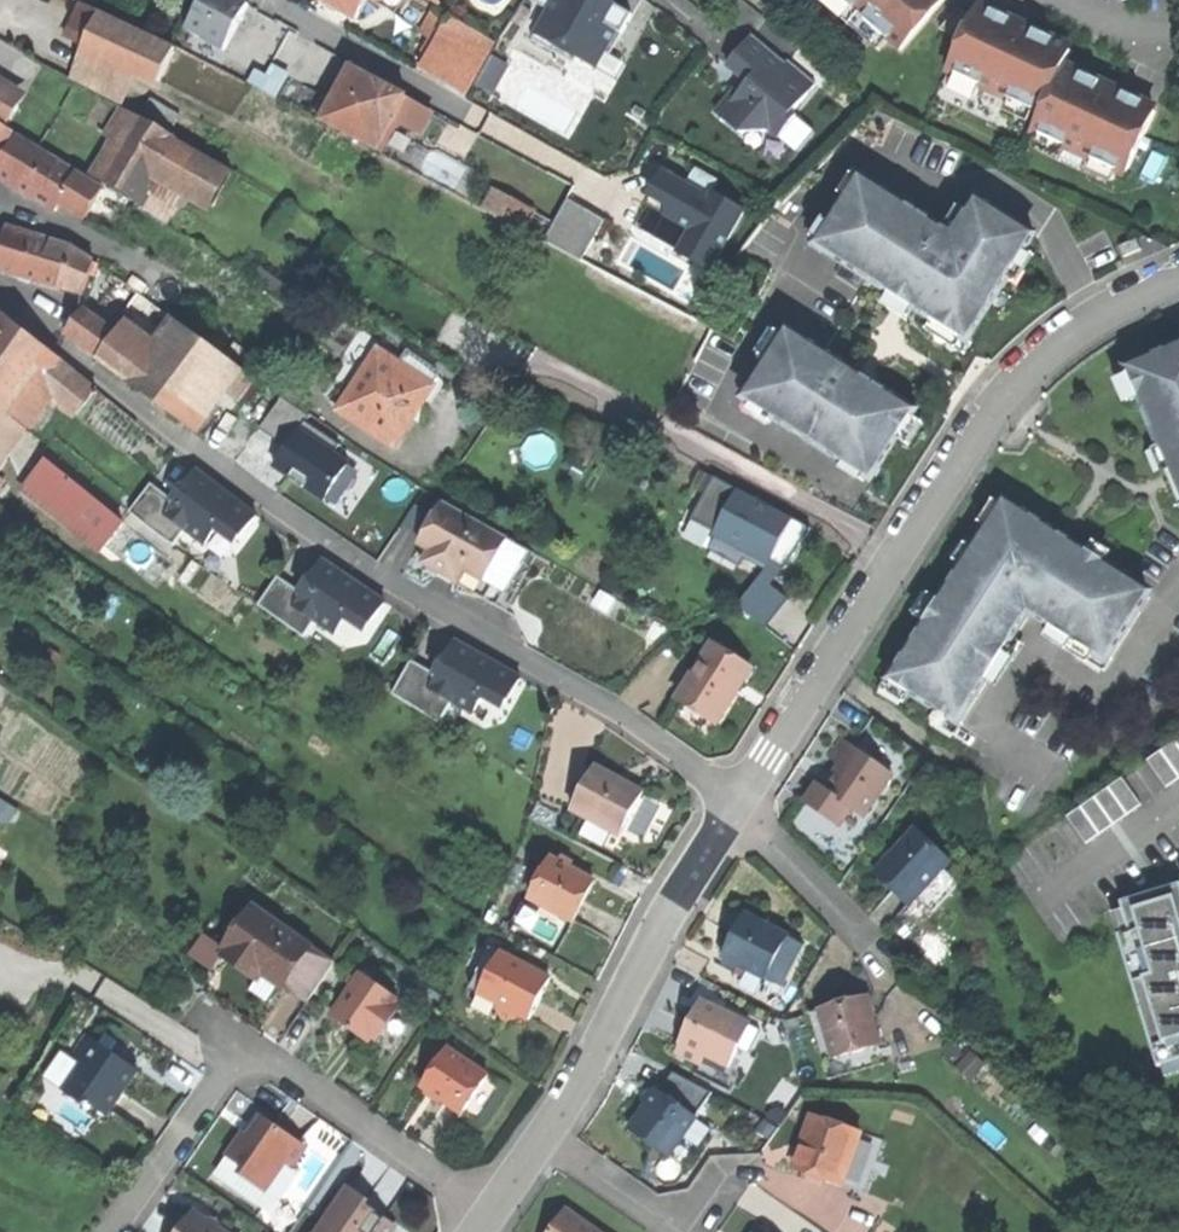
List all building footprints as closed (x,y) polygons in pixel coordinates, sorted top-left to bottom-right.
[(357,18),(367,0),(325,0),(357,18)] [(535,36),(602,73),(636,12),(615,0),(555,0),(535,36)] [(886,38),(843,0),(820,0),(877,49),(886,38)] [(886,38),(902,51),(946,0),(843,0),(886,38)] [(66,39),(83,46),(99,14),(82,6),(66,39)] [(424,28),(439,37),(452,15),(436,6),(424,28)] [(1034,34),(978,9),(974,17),(959,10),(941,31),(969,44),(956,72),(964,76),(958,88),(982,99),(988,87),(1043,113),(1035,130),(1095,158),(1090,170),(1114,181),(1119,169),(1128,173),(1156,112),(1101,87),(1102,84),(1083,75),(1082,78),(1063,69),(1071,52),(1053,43),(1054,41),(1035,32),(1034,34)] [(99,14),(83,46),(134,70),(160,82),(173,49),(99,14)] [(417,76),(409,90),(453,115),(494,43),(465,27),(467,24),(452,15),(439,37),(417,76)] [(754,30),(726,67),(742,79),(717,111),(764,147),(773,136),(782,142),(826,85),(754,30)] [(500,47),(494,43),(453,115),(460,118),(500,47)] [(119,102),(134,70),(83,46),(68,76),(119,102)] [(404,95),(344,63),(329,90),(315,116),(376,148),(379,143),(404,95)] [(408,92),(409,90),(417,76),(395,64),(386,80),(408,92)] [(0,93),(0,122),(7,127),(20,105),(0,93)] [(145,115),(171,129),(179,115),(152,101),(145,115)] [(106,134),(118,141),(131,149),(146,123),(121,109),(106,134)] [(96,179),(143,207),(152,192),(161,177),(180,143),(146,123),(131,149),(118,141),(96,179)] [(0,124),(0,144),(9,129),(0,124)] [(9,129),(0,144),(0,158),(14,135),(15,133),(9,129)] [(14,135),(0,158),(0,177),(22,190),(56,211),(63,201),(79,174),(14,135)] [(231,173),(180,143),(161,177),(187,192),(212,206),(231,173)] [(383,145),(379,143),(376,148),(374,151),(378,154),(383,145)] [(675,160),(653,201),(699,226),(685,253),(724,274),(761,207),(675,160)] [(104,190),(79,174),(63,201),(88,216),(104,190)] [(178,207),(187,192),(161,177),(152,192),(178,207)] [(1033,233),(977,198),(954,235),(866,180),(852,201),(845,197),(829,224),(835,228),(821,250),(896,297),(899,291),(915,301),(912,307),(968,342),(994,300),(1015,266),(1013,264),(1033,233)] [(493,191),(483,209),(522,229),(531,211),(493,191)] [(178,207),(152,192),(143,207),(142,208),(169,223),(178,207)] [(553,239),(595,259),(616,215),(575,195),(553,239)] [(541,215),(531,211),(522,229),(531,234),(541,215)] [(0,251),(0,271),(36,281),(84,295),(94,261),(79,257),(81,251),(6,229),(0,251)] [(1119,246),(1123,256),(1141,249),(1136,239),(1119,246)] [(265,255),(251,276),(300,307),(313,286),(265,255)] [(115,369),(191,425),(219,386),(235,364),(138,294),(131,303),(147,315),(143,319),(167,336),(164,339),(170,343),(157,360),(134,343),(132,345),(117,365),(115,369)] [(912,307),(896,297),(888,309),(904,319),(912,307)] [(68,335),(117,365),(132,345),(80,316),(68,335)] [(6,317),(0,325),(0,371),(28,334),(6,317)] [(208,342),(257,374),(271,354),(221,322),(208,342)] [(768,359),(747,393),(777,412),(773,418),(844,462),(847,457),(876,475),(895,443),(916,410),(873,384),(857,373),(860,369),(822,346),(820,349),(791,331),(772,362),(768,359)] [(28,334),(0,371),(0,409),(10,416),(28,393),(39,378),(55,356),(28,334)] [(1134,362),(1149,400),(1143,402),(1160,446),(1168,443),(1176,463),(1178,471),(1178,344),(1134,362)] [(340,412),(395,448),(412,424),(422,408),(435,388),(400,365),(380,351),(340,412)] [(79,376),(55,356),(39,378),(56,391),(63,396),(79,376)] [(403,360),(400,365),(435,388),(422,408),(427,412),(444,386),(443,382),(441,378),(414,358),(407,359),(403,360)] [(254,379),(235,364),(219,386),(226,392),(238,401),(254,379)] [(861,367),(860,369),(857,373),(873,384),(878,377),(861,367)] [(100,394),(79,376),(63,396),(86,413),(100,394)] [(256,376),(254,379),(238,401),(279,430),(297,406),(256,376)] [(44,406),(56,391),(39,378),(28,393),(44,406)] [(226,392),(219,386),(191,425),(198,430),(226,392)] [(27,428),(44,406),(28,393),(10,416),(27,428)] [(0,411),(0,468),(27,430),(0,411)] [(355,469),(300,431),(272,472),(327,510),(355,469)] [(33,490),(65,515),(83,492),(46,463),(32,482),(33,490)] [(1178,487),(1178,471),(1176,463),(1162,469),(1166,480),(1170,490),(1178,487)] [(779,582),(817,531),(734,470),(693,526),(746,565),(755,552),(774,566),(746,603),(775,625),(797,596),(779,582)] [(152,483),(131,511),(175,544),(187,529),(206,544),(220,525),(240,539),(257,516),(226,493),(197,471),(185,487),(183,485),(173,499),(152,483)] [(83,492),(65,515),(104,546),(123,523),(83,492)] [(890,679),(960,724),(1030,612),(1078,642),(1080,640),(1110,659),(1150,596),(1108,569),(1111,565),(1074,542),(1056,530),(1010,501),(966,571),(960,567),(936,606),(890,679)] [(507,538),(444,503),(421,545),(431,551),(423,564),(441,574),(458,584),(465,571),(483,581),(507,538)] [(1058,527),(1056,530),(1074,542),(1076,539),(1058,527)] [(515,542),(507,538),(483,581),(465,571),(458,584),(484,598),(515,542)] [(278,576),(259,606),(306,636),(316,620),(336,633),(349,614),(370,627),(386,601),(352,580),(323,561),(312,578),(310,577),(301,591),(278,576)] [(412,658),(394,688),(444,717),(453,700),(474,712),(486,691),(506,703),(521,677),(489,659),(456,640),(445,658),(443,657),(435,671),(412,658)] [(680,694),(719,719),(734,696),(751,669),(712,644),(680,694)] [(1149,762),(1169,791),(1178,784),(1178,742),(1149,762)] [(819,785),(807,804),(838,825),(849,807),(865,818),(894,775),(856,750),(840,773),(828,791),(819,785)] [(597,767),(574,812),(621,837),(633,815),(645,793),(623,781),(621,786),(613,781),(611,775),(597,767)] [(1126,779),(1069,818),(1090,848),(1147,808),(1126,779)] [(892,889),(911,906),(917,899),(944,869),(952,862),(918,830),(877,875),(892,889)] [(563,857),(560,863),(572,869),(575,863),(563,857)] [(553,859),(532,898),(574,921),(584,902),(595,881),(572,869),(560,863),(553,859)] [(960,883),(944,869),(917,899),(932,913),(960,883)] [(1114,916),(1162,1072),(1178,1067),(1178,887),(1155,895),(1123,904),(1125,913),(1114,916)] [(287,986),(310,1001),(335,964),(255,909),(227,949),(230,951),(264,974),(273,981),(285,989),(287,986)] [(735,937),(724,957),(767,980),(789,938),(746,915),(735,937)] [(480,973),(489,978),(502,953),(493,948),(480,973)] [(260,980),(264,974),(230,951),(226,956),(260,980)] [(552,978),(502,953),(489,978),(481,993),(500,1002),(505,1021),(523,1016),(530,1020),(541,1000),(552,978)] [(350,1029),(369,1042),(373,1036),(394,1006),(398,999),(363,974),(333,1017),(350,1029)] [(843,1004),(823,1009),(837,1059),(880,1047),(867,998),(843,1004)] [(746,1022),(702,1001),(691,1023),(681,1044),(682,1044),(678,1054),(702,1065),(706,1057),(730,1068),(740,1047),(735,1044),(746,1022)] [(401,1010),(394,1006),(373,1036),(380,1041),(401,1010)] [(829,1079),(841,1076),(837,1059),(823,1009),(811,1013),(829,1079)] [(94,1105),(108,1115),(124,1092),(139,1070),(90,1037),(76,1057),(86,1064),(67,1092),(92,1109),(94,1105)] [(885,1064),(880,1047),(837,1059),(841,1076),(885,1064)] [(442,1100),(463,1114),(465,1112),(488,1078),(490,1076),(450,1048),(423,1086),(442,1100)] [(79,1127),(92,1109),(67,1092),(86,1064),(76,1057),(45,1103),(79,1127)] [(504,1088),(488,1078),(465,1112),(481,1123),(504,1088)] [(645,1110),(631,1131),(671,1158),(698,1118),(658,1091),(645,1110)] [(861,1133),(814,1117),(803,1148),(807,1150),(803,1163),(799,1162),(796,1170),(843,1186),(861,1133)] [(244,1176),(266,1191),(287,1161),(294,1166),(307,1147),(269,1121),(256,1139),(247,1133),(239,1145),(230,1158),(248,1170),(244,1176)] [(875,1138),(861,1133),(843,1186),(857,1191),(875,1138)] [(886,1142),(875,1138),(857,1191),(868,1195),(886,1142)] [(801,1156),(799,1162),(803,1163),(807,1150),(803,1148),(801,1156)] [(302,1172),(294,1166),(287,1161),(266,1191),(281,1202),(302,1172)] [(350,1188),(318,1231),(397,1231),(400,1228),(377,1212),(371,1208),(374,1204),(350,1188)] [(568,1211),(555,1230),(554,1231),(599,1231),(568,1211)] [(195,1213),(182,1231),(223,1231),(195,1213)]
